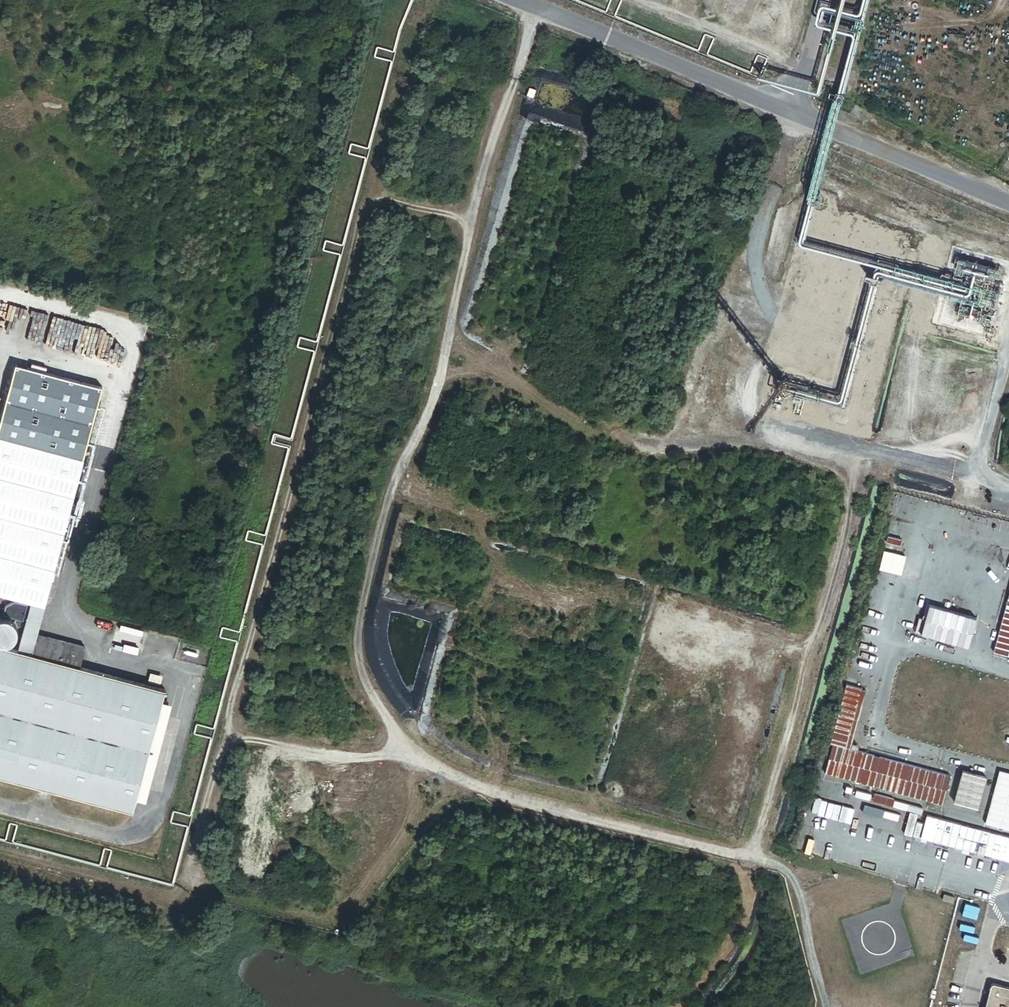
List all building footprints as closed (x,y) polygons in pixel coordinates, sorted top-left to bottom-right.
[(0,437),(0,594),(33,603),(20,652),(0,646),(0,777),(134,813),(138,799),(165,702),(168,691),(82,667),(88,648),(39,635),(87,460),(0,437)] [(21,628),(21,627),(20,625),(19,624),(18,622),(17,621),(16,620),(14,619),(13,619),(11,618),(10,618),(8,618),(7,618),(5,619),(4,619),(2,620),(1,621),(0,622),(0,640),(1,641),(2,642),(3,643),(5,643),(6,644),(8,644),(10,644),(11,644),(13,643),(14,643),(16,642),(17,641),(18,640),(19,639),(20,637),(21,636),(21,634),(22,633),(22,631),(22,630),(21,628)] [(185,641),(173,637),(170,647),(182,650),(185,641)] [(175,705),(165,702),(138,799),(148,802),(175,705)] [(977,812),(986,778),(964,773),(955,807),(977,812)] [(997,985),(995,985),(994,985),(993,987),(987,1006),(1008,1006),(1008,988),(997,985)]
